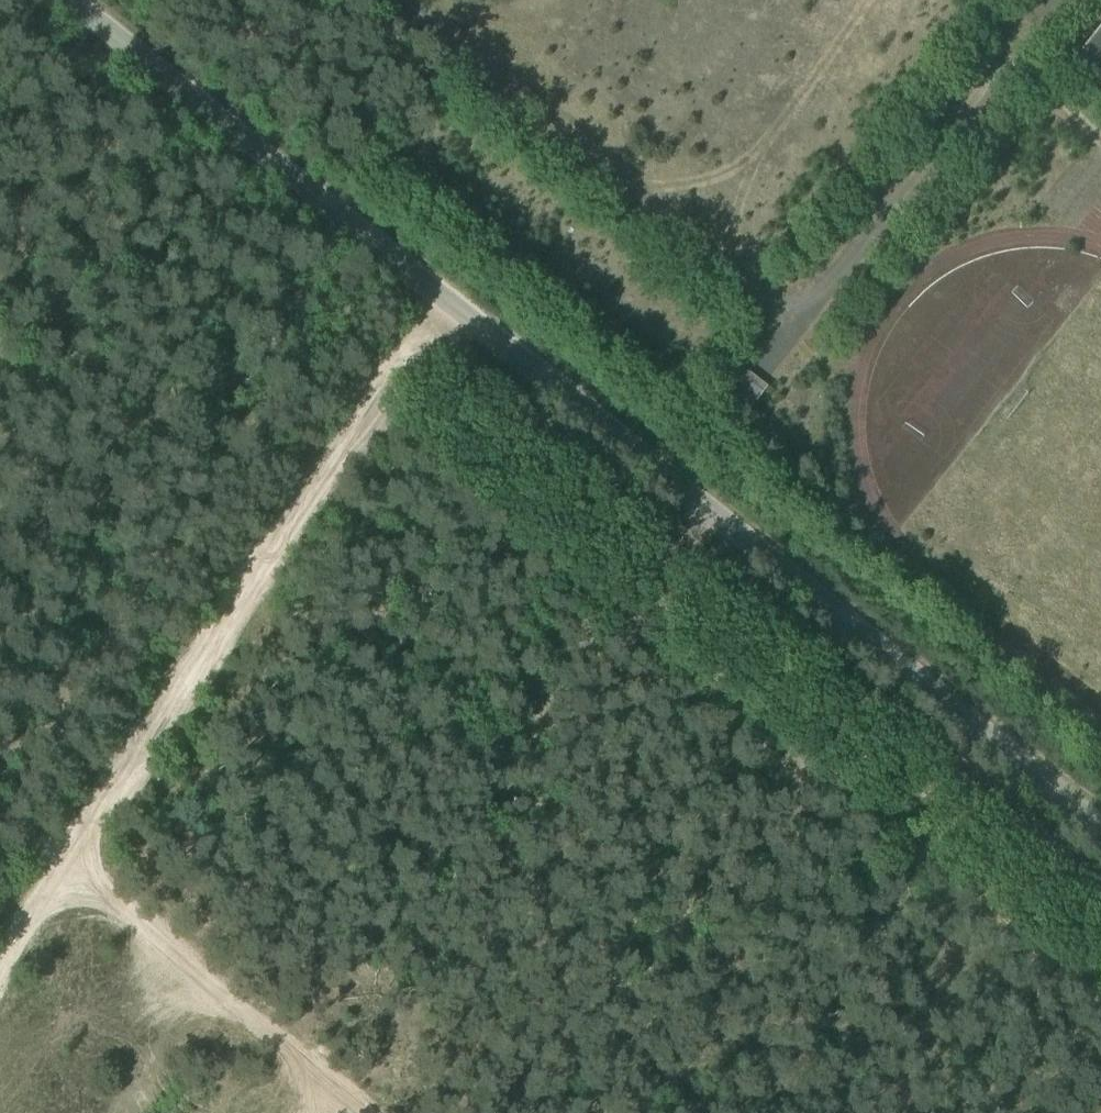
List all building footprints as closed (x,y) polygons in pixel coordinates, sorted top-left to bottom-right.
[(1074,61),(1100,82),(1100,28),(1074,61)] [(767,386),(743,367),(724,391),(749,410),(767,386)]
